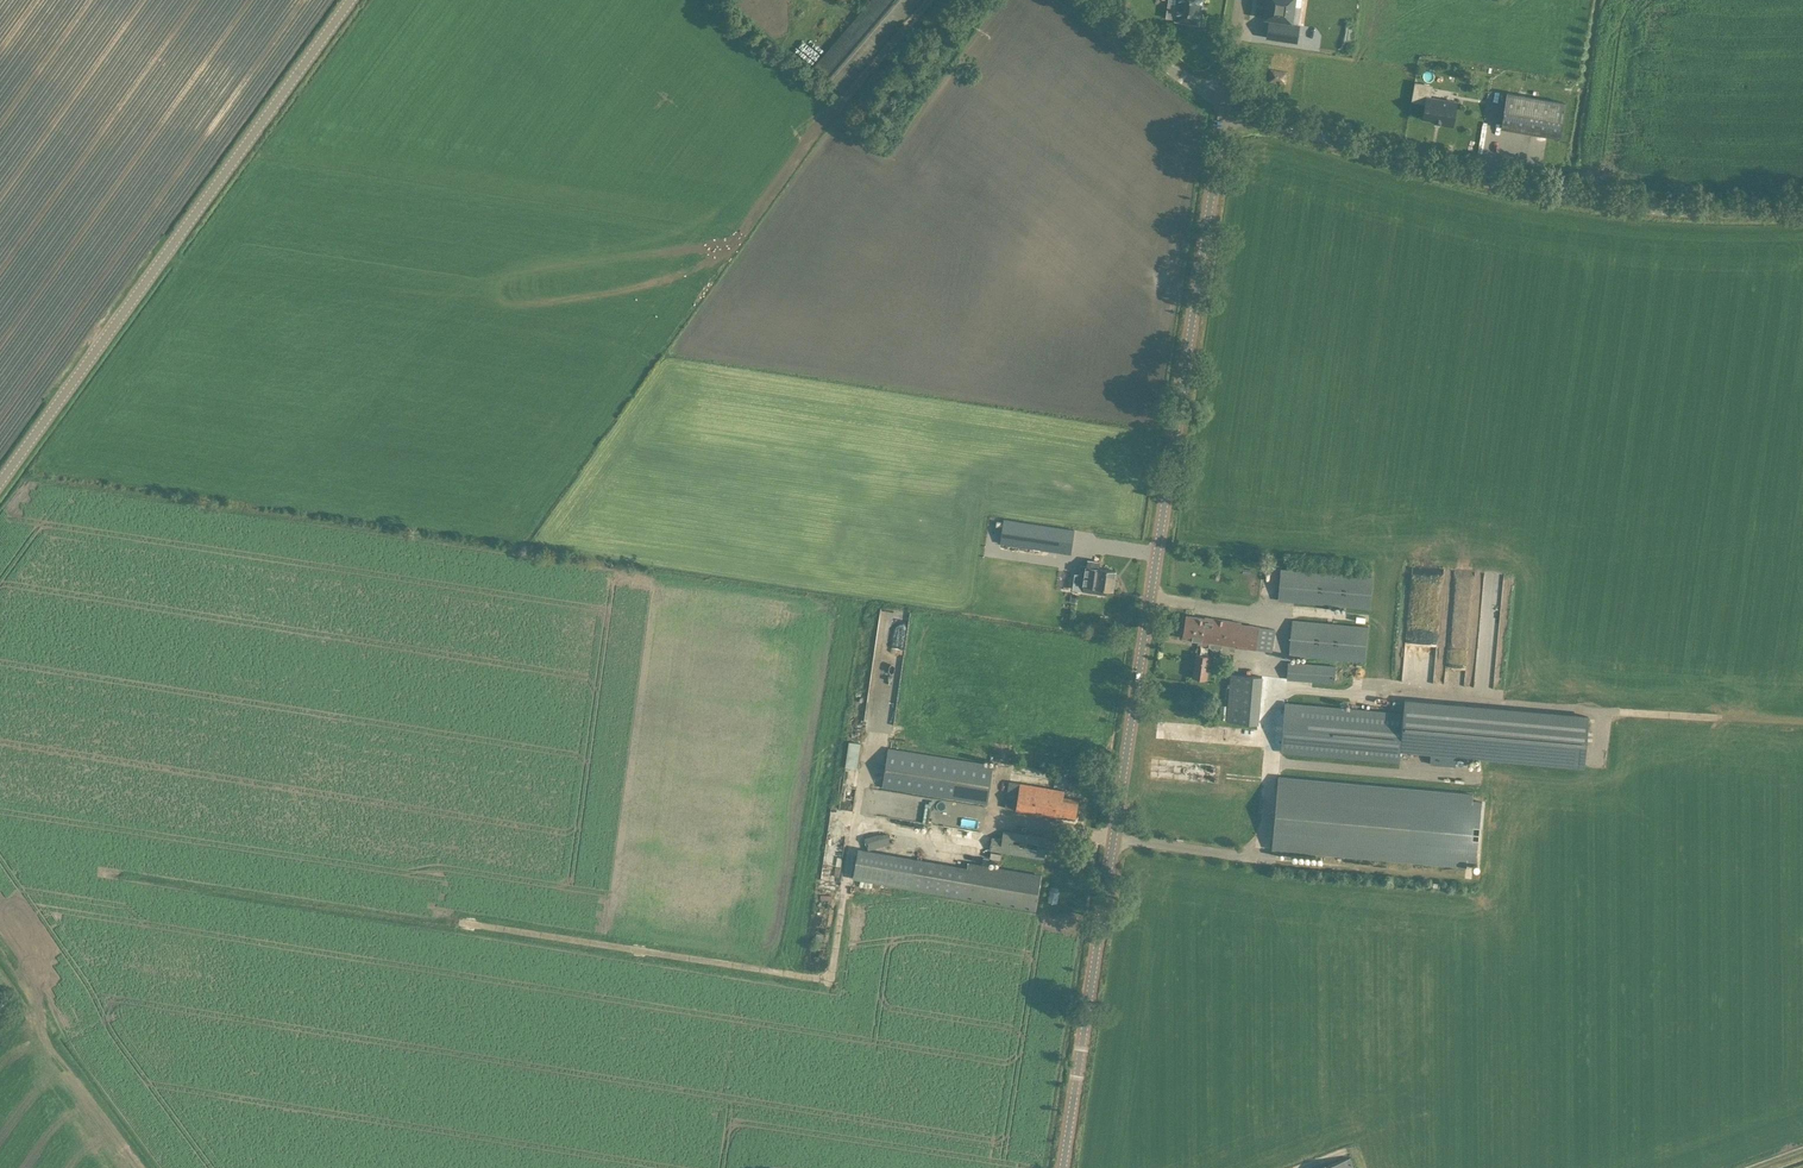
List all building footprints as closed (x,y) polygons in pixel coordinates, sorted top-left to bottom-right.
[(813,67),(841,91),(919,0),(872,0),(813,67)] [(1188,22),(1188,23),(1196,25),(1196,23),(1199,23),(1203,0),(1169,0),(1166,17),(1176,18),(1176,20),(1188,22)] [(1291,25),(1295,0),(1270,0),(1267,18),(1281,20),(1280,29),(1276,28),(1274,39),(1297,43),(1298,35),(1299,27),(1291,25)] [(1507,92),(1501,127),(1560,137),(1566,102),(1507,92)] [(1453,125),(1457,102),(1427,97),(1423,118),(1435,120),(1435,122),(1453,125)] [(1004,519),(1000,542),(1071,553),(1074,530),(1004,519)] [(1114,579),(1116,570),(1099,567),(1100,561),(1087,559),(1082,592),(1097,594),(1098,587),(1113,589),(1113,587),(1117,587),(1118,581),(1114,579)] [(1281,568),(1278,601),(1370,609),(1373,577),(1281,568)] [(1210,642),(1256,649),(1259,627),(1259,625),(1241,622),(1217,618),(1205,616),(1205,617),(1186,614),(1182,637),(1199,639),(1198,644),(1209,645),(1209,642),(1210,643),(1210,642)] [(1365,662),(1368,626),(1292,619),(1289,655),(1365,662)] [(1210,655),(1208,655),(1196,653),(1193,677),(1207,679),(1210,655)] [(1336,666),(1288,661),(1286,679),(1334,683),(1336,666)] [(1230,673),(1227,712),(1222,712),(1221,719),(1226,720),(1226,721),(1258,724),(1263,676),(1230,673)] [(1404,713),(1285,703),(1280,751),(1399,762),(1400,751),(1431,753),(1430,764),(1456,766),(1457,756),(1585,767),(1589,715),(1405,699),(1404,706),(1404,713)] [(858,768),(860,742),(848,741),(847,767),(858,768)] [(882,787),(987,804),(994,764),(889,747),(882,787)] [(1068,777),(1070,769),(1070,768),(1061,766),(1060,776),(1068,777)] [(1473,794),(1278,776),(1272,849),(1466,866),(1467,860),(1477,860),(1478,850),(1481,850),(1483,833),(1479,833),(1480,829),(1483,829),(1486,801),(1472,800),(1473,794)] [(1005,807),(1064,817),(1075,819),(1079,799),(1064,796),(1065,790),(1009,781),(1005,807)] [(1048,838),(1003,831),(1002,839),(992,837),(990,849),(1045,858),(1048,838)] [(868,850),(893,843),(890,833),(879,834),(865,838),(868,850)] [(910,888),(916,858),(858,848),(853,878),(856,879),(910,888)] [(967,867),(957,865),(952,895),(1036,910),(1042,874),(968,861),(967,867)] [(1350,1157),(1319,1167),(1354,1167),(1350,1157)]
